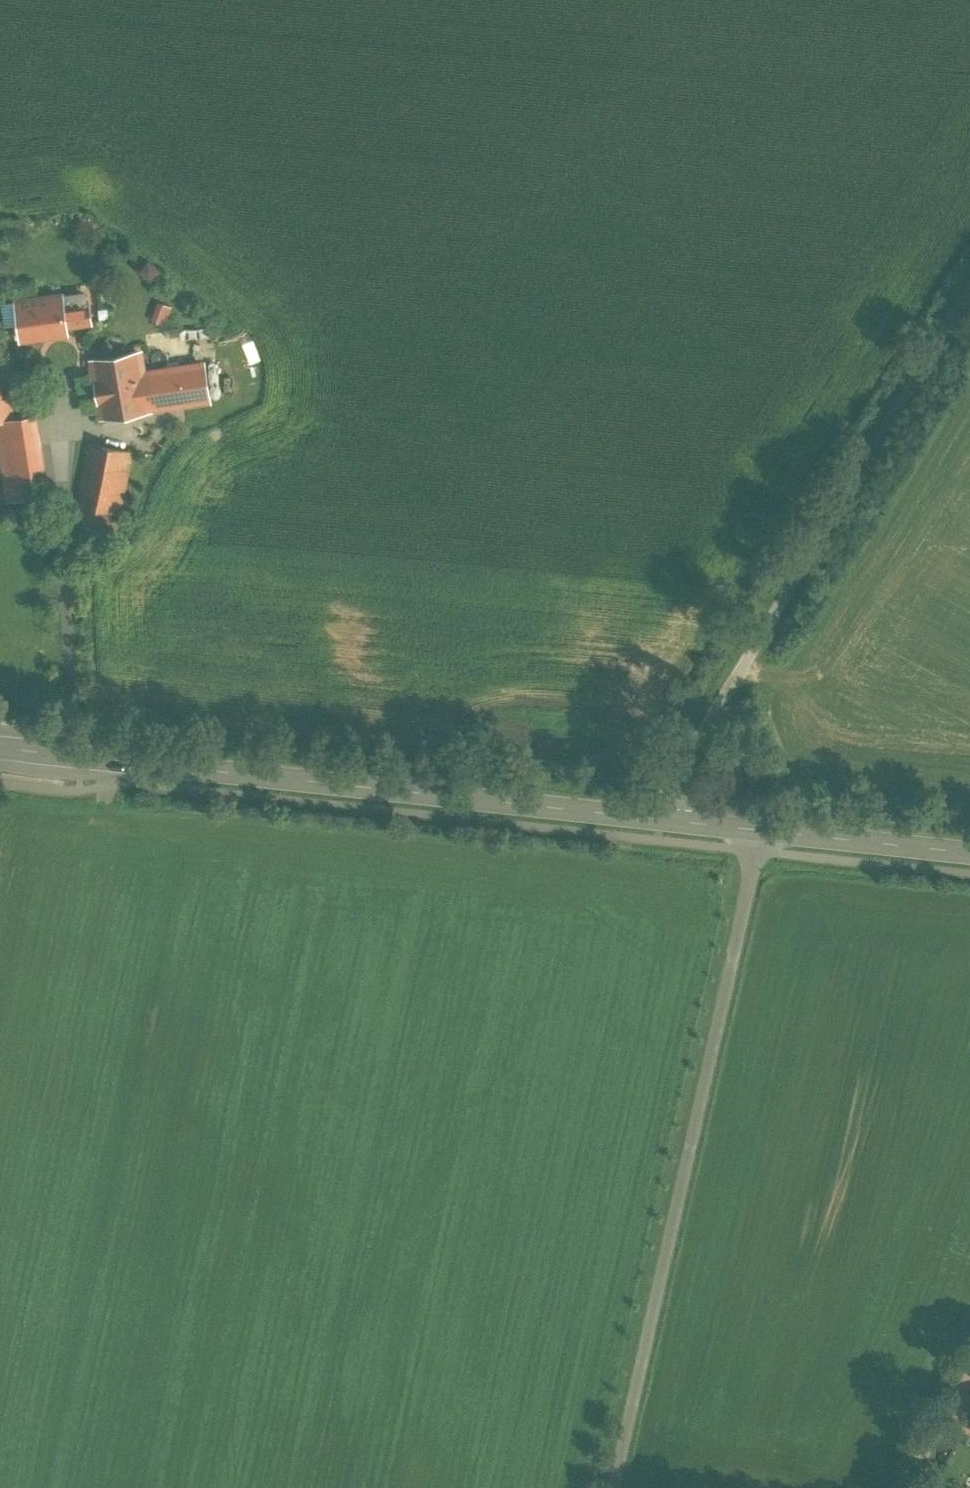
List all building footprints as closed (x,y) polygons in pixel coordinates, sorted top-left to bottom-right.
[(62,293),(18,299),(23,337),(43,334),(42,331),(67,327),(67,324),(88,321),(91,321),(88,305),(87,293),(63,297),(62,293)] [(138,298),(88,305),(91,321),(88,321),(103,415),(150,409),(150,408),(209,399),(204,363),(144,372),(136,329),(143,328),(138,298)] [(3,407),(0,388),(0,448),(8,500),(48,494),(36,415),(15,418),(13,406),(3,407)] [(132,451),(91,442),(78,503),(120,512),(132,451)]
